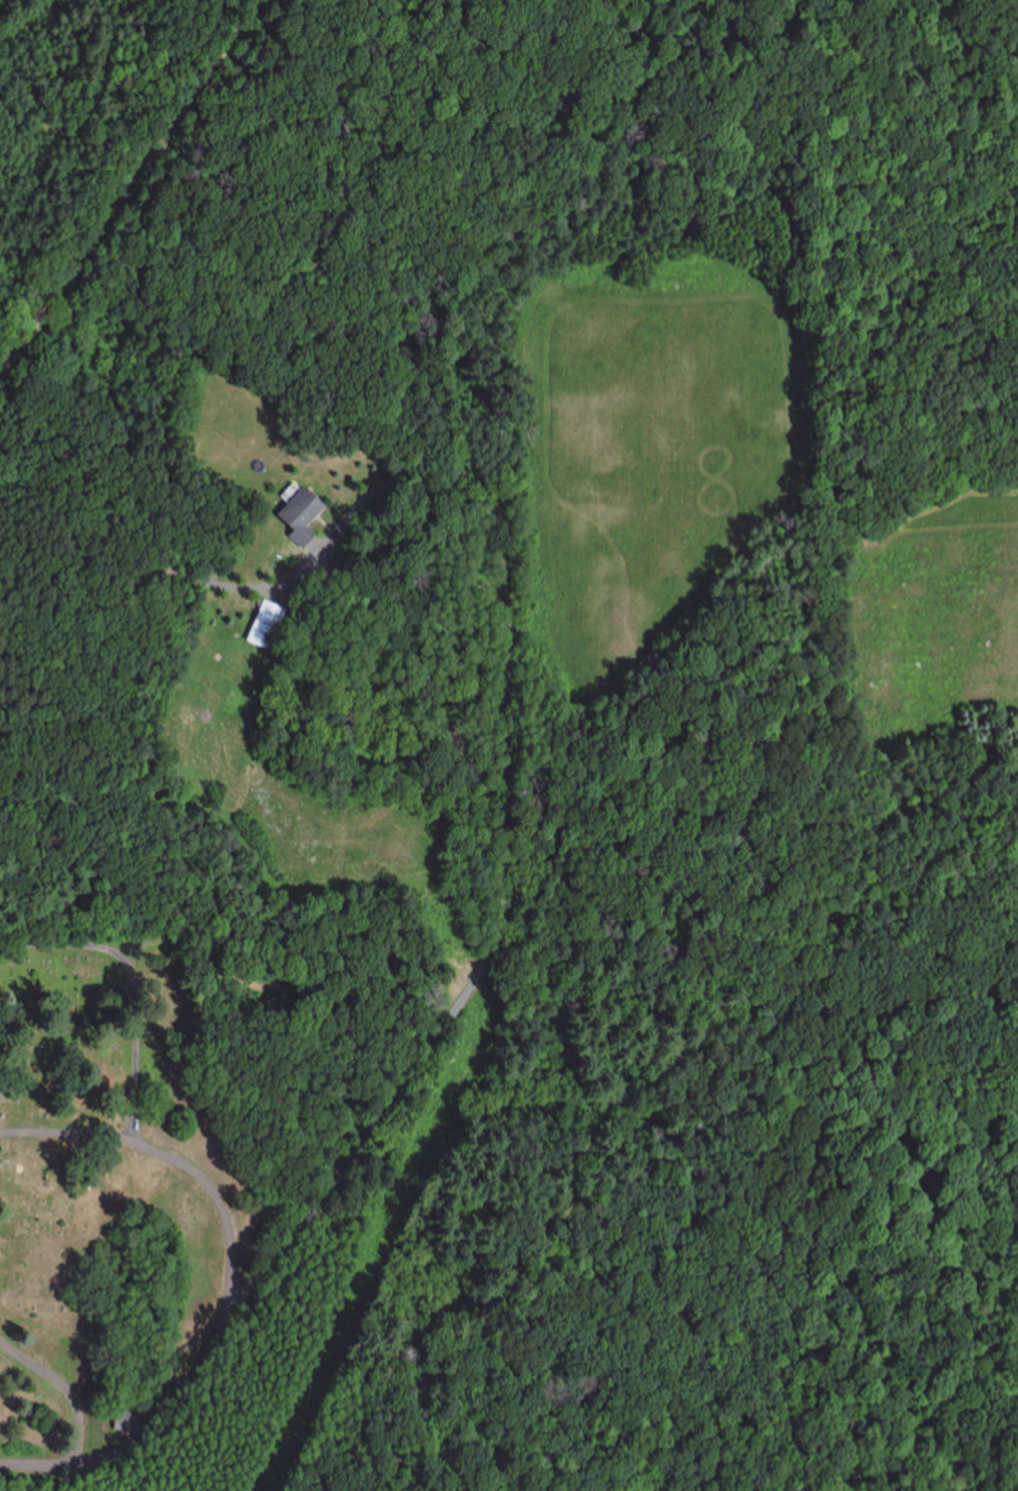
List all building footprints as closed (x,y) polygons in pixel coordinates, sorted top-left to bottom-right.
[(304,550),(316,537),(305,527),(323,508),(296,482),(282,497),(287,502),(271,519),(304,550)] [(284,611),(260,601),(242,642),(267,653),(284,611)] [(132,1410),(112,1410),(112,1431),(132,1431),(132,1410)]
